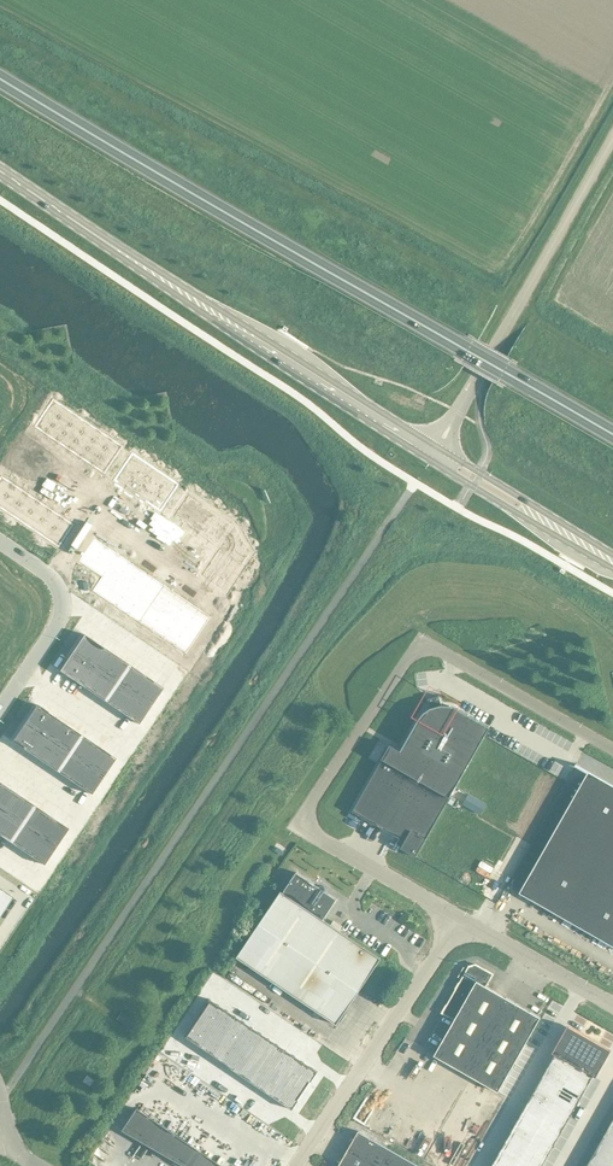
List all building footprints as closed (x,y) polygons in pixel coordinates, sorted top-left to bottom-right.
[(52,399),(34,426),(104,474),(122,446),(52,399)] [(131,452),(112,480),(159,511),(178,484),(131,452)] [(0,476),(0,508),(58,547),(73,525),(0,476)] [(187,490),(169,517),(215,549),(197,575),(225,593),(253,552),(234,521),(187,490)] [(93,538),(78,560),(101,576),(92,590),(185,653),(209,616),(93,538)] [(83,634),(59,670),(138,724),(162,687),(83,634)] [(428,701),(431,708),(428,710),(424,712),(422,714),(421,715),(419,718),(400,751),(390,745),(353,812),(405,841),(401,848),(415,857),(484,735),(485,735),(490,727),(458,709),(457,708),(453,706),(450,706),(448,705),(446,705),(441,705),(439,698),(428,701)] [(36,704),(11,741),(90,794),(115,758),(36,704)] [(612,946),(612,786),(588,771),(519,893),(612,946)] [(43,864),(67,828),(0,782),(0,835),(43,864)] [(486,804),(469,794),(461,806),(480,816),(486,804)] [(336,899),(296,872),(284,890),(283,892),(281,891),(236,957),(336,1024),(381,958),(323,919),(336,899)] [(12,896),(0,888),(0,914),(12,896)] [(528,943),(533,932),(526,928),(520,940),(528,943)] [(576,946),(572,951),(580,957),(584,952),(576,946)] [(468,966),(441,1013),(454,1020),(434,1056),(498,1092),(540,1017),(486,986),(493,974),(476,964),(468,966)] [(209,999),(184,1037),(292,1110),(317,1072),(209,999)] [(133,1020),(121,1012),(116,1018),(128,1026),(133,1020)] [(567,1026),(553,1051),(555,1053),(594,1075),(596,1076),(611,1050),(567,1026)] [(491,1165),(541,1165),(593,1076),(595,1077),(596,1076),(594,1075),(555,1053),(553,1051),(552,1053),(555,1054),(491,1165)] [(73,1076),(82,1079),(85,1072),(76,1069),(73,1076)] [(86,1075),(82,1081),(89,1086),(93,1080),(86,1075)] [(382,1124),(389,1124),(390,1108),(382,1107),(382,1124)] [(125,1125),(174,1158),(171,1162),(177,1165),(188,1165),(189,1165),(190,1165),(221,1165),(135,1108),(120,1130),(121,1131),(125,1125)] [(480,1123),(482,1118),(469,1113),(467,1118),(480,1123)] [(586,1165),(612,1165),(612,1118),(586,1165)] [(358,1131),(338,1165),(420,1165),(358,1131)] [(574,1164),(589,1136),(583,1133),(568,1162),(574,1164)]
